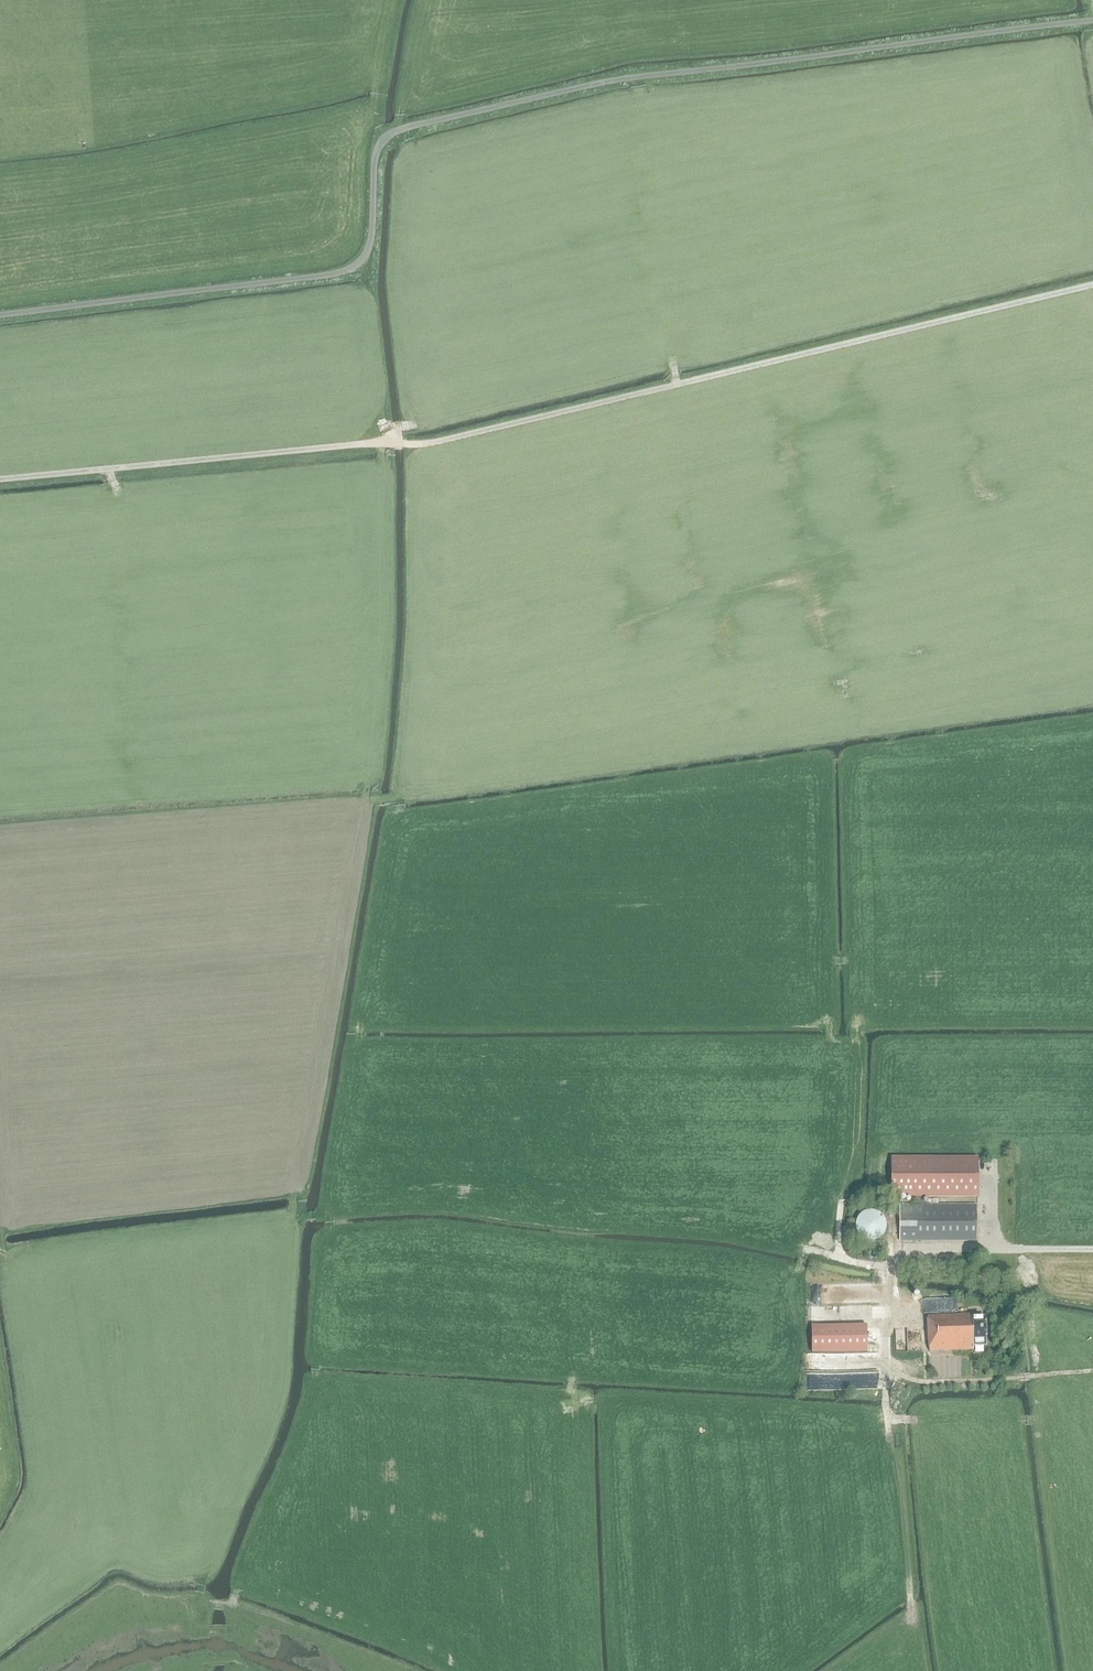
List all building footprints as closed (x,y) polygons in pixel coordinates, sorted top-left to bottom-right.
[(899,1242),(976,1242),(976,1205),(922,1205),(922,1196),(977,1196),(977,1159),(907,1159),(907,1196),(915,1196),(915,1205),(900,1205),(899,1242)] [(883,1225),(884,1223),(883,1220),(883,1218),(880,1214),(876,1211),(872,1210),(869,1210),(867,1211),(864,1212),(861,1215),(859,1217),(859,1220),(858,1223),(859,1225),(859,1228),(862,1231),(864,1233),(867,1235),(871,1235),(874,1235),(877,1234),(880,1232),(882,1228),(883,1225)] [(884,1306),(868,1306),(868,1315),(872,1315),(872,1320),(884,1320),(884,1306)] [(972,1347),(984,1346),(983,1318),(971,1318),(971,1314),(950,1315),(927,1316),(929,1352),(972,1350),(972,1347)] [(811,1326),(811,1353),(867,1352),(866,1325),(811,1326)]
